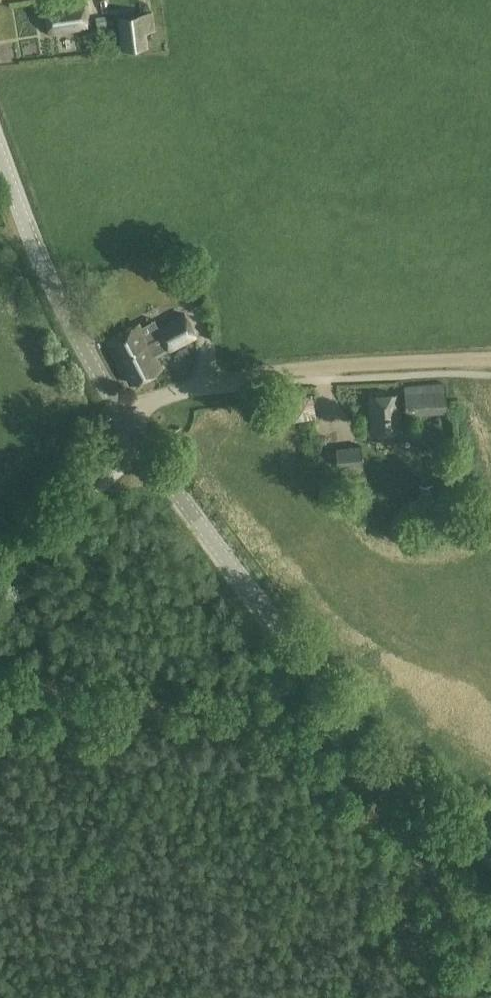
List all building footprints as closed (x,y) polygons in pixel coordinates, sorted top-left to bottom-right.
[(89,27),(84,0),(47,7),(52,33),(89,27)] [(156,10),(119,15),(123,49),(150,44),(149,33),(157,30),(156,10)] [(139,323),(109,339),(133,383),(163,368),(157,357),(197,336),(186,314),(160,328),(162,333),(148,340),(139,323)] [(399,396),(372,398),(374,435),(401,433),(400,406),(406,406),(406,412),(448,409),(447,387),(405,389),(405,399),(399,400),(399,396)] [(361,444),(337,447),(341,475),(362,473),(362,470),(364,470),(361,444)] [(436,499),(434,484),(421,487),(423,501),(436,499)]
